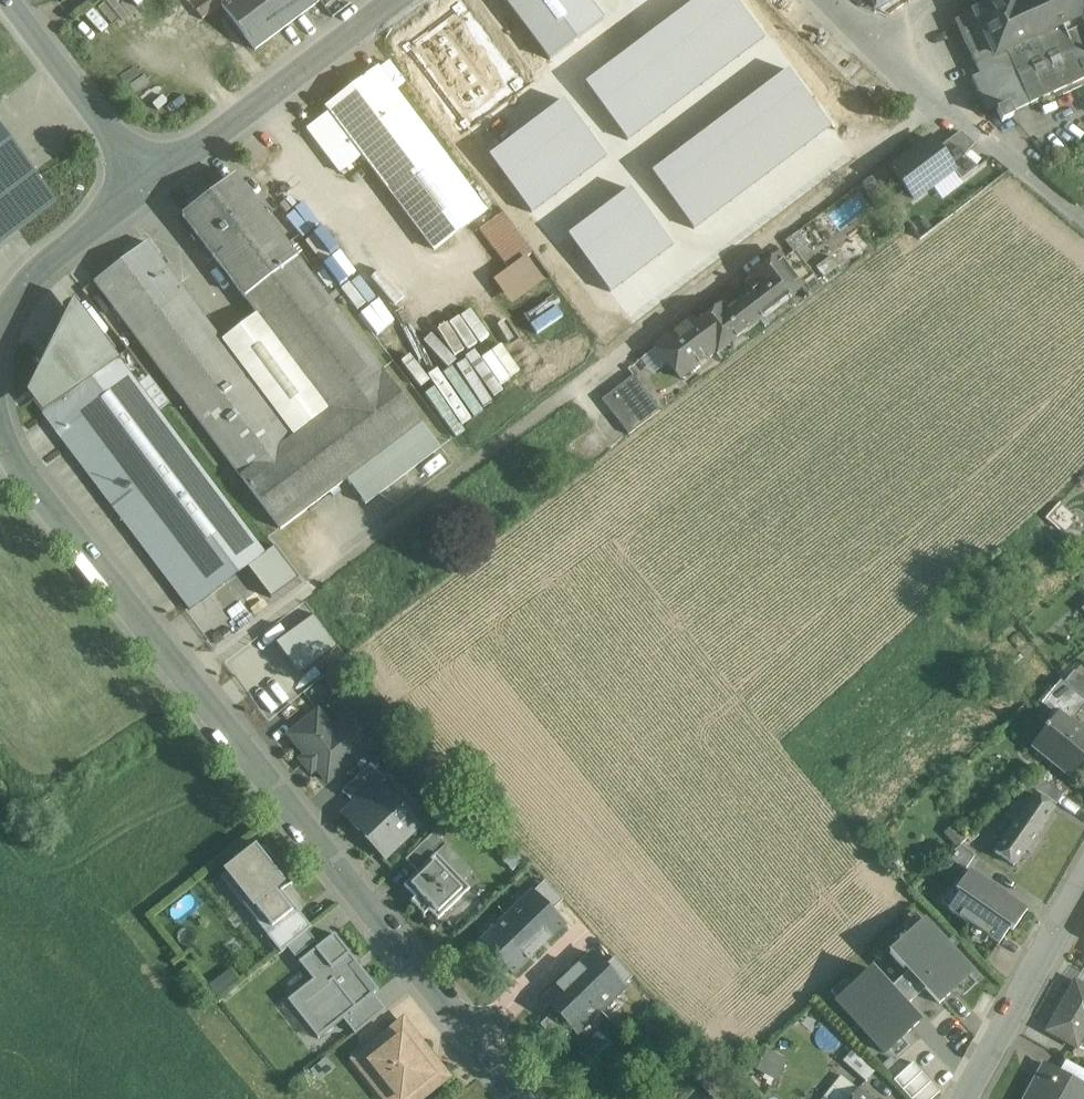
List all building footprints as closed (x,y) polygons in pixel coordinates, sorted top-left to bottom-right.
[(221,7),(255,52),(323,0),(231,0),(221,7)] [(583,0),(504,0),(549,61),(600,23),(583,0)] [(627,142),(763,40),(733,0),(697,0),(584,85),(627,142)] [(875,9),(889,0),(869,0),(875,9)] [(1016,5),(1015,5),(1013,0),(1007,0),(973,15),(972,16),(972,17),(955,25),(980,78),(972,82),(986,113),(987,113),(994,109),(997,114),(1008,109),(1011,115),(1083,81),(1083,0),(1026,0),(1016,5)] [(397,88),(404,82),(387,63),(380,69),(397,88)] [(378,70),(343,97),(327,109),(434,251),(485,213),(485,212),(378,70)] [(652,175),(694,230),(831,128),(789,72),(652,175)] [(602,159),(562,106),(489,162),(529,214),(602,159)] [(354,145),(347,137),(347,136),(330,113),(307,131),(331,162),(354,145)] [(0,129),(0,240),(53,200),(0,129)] [(891,169),(914,200),(954,171),(931,140),(891,169)] [(297,259),(235,177),(182,217),(244,299),(297,259)] [(669,246),(629,193),(566,241),(606,294),(669,246)] [(480,231),(507,268),(510,271),(531,255),(501,215),(480,231)] [(798,233),(785,243),(796,257),(809,247),(798,233)] [(222,342),(147,243),(94,283),(241,478),(293,438),(222,342)] [(794,277),(778,256),(750,277),(758,287),(738,302),(756,325),(792,298),(790,296),(800,288),(802,287),(794,277)] [(382,371),(297,259),(244,299),(257,316),(329,411),(382,371)] [(822,289),(806,267),(794,277),(802,287),(800,288),(808,299),(822,289)] [(692,321),(656,348),(680,380),(715,354),(717,356),(756,325),(738,302),(725,313),(720,306),(695,325),(692,321)] [(329,411),(257,316),(222,342),(293,438),(329,411)] [(265,554),(117,359),(42,415),(189,611),(265,554)] [(382,371),(329,411),(293,438),(241,478),(281,531),(422,424),(382,371)] [(660,412),(633,377),(602,401),(628,436),(660,412)] [(422,424),(347,481),(366,506),(440,449),(422,424)] [(273,646),(297,676),(337,645),(312,614),(273,646)] [(1073,672),(1064,684),(1083,701),(1083,681),(1073,672)] [(1058,683),(1058,684),(1040,707),(1055,719),(1055,718),(1057,716),(1069,725),(1083,707),(1083,701),(1060,681),(1058,683)] [(354,722),(337,736),(318,713),(289,737),(327,783),(328,779),(328,782),(373,744),(354,722)] [(1042,735),(1038,740),(1059,758),(1055,763),(1072,777),(1083,761),(1083,738),(1057,716),(1042,735)] [(370,765),(363,773),(362,773),(342,792),(354,805),(376,784),(377,783),(380,786),(384,782),(386,781),(371,765),(370,765)] [(377,784),(356,803),(344,816),(385,858),(417,828),(418,826),(377,784)] [(1040,842),(1034,838),(1034,837),(1054,809),(1054,808),(1053,808),(1035,796),(995,853),(1014,866),(1025,850),(1031,854),(1032,854),(1040,842)] [(985,823),(983,824),(969,838),(978,847),(990,829),(985,823)] [(434,833),(409,857),(406,861),(417,873),(436,855),(437,855),(446,846),(445,845),(434,833)] [(947,859),(964,870),(965,871),(965,870),(975,856),(960,846),(947,859)] [(299,913),(292,905),(292,904),(282,892),(292,885),(292,884),(265,850),(231,877),(244,894),(239,898),(239,899),(260,926),(261,926),(266,922),(274,932),(275,932),(299,913)] [(438,920),(441,917),(468,891),(469,890),(436,855),(406,884),(404,886),(416,898),(411,903),(424,916),(429,911),(438,920)] [(990,885),(989,884),(970,871),(969,871),(955,892),(958,894),(948,910),(999,945),(1009,930),(1012,932),(1012,931),(1027,911),(1007,897),(1007,896),(1004,894),(990,885)] [(311,929),(310,927),(309,927),(299,914),(275,932),(275,933),(279,938),(273,942),(279,950),(278,951),(280,953),(311,929)] [(924,923),(889,954),(904,970),(905,968),(906,969),(909,973),(888,992),(885,987),(886,986),(872,970),(838,1002),(886,1054),(918,1024),(904,1009),(925,990),(939,1005),(972,975),(924,923)] [(357,964),(334,935),(300,963),(299,962),(298,963),(300,966),(305,962),(325,986),(308,999),(309,1000),(300,1007),(319,1031),(321,1034),(316,1038),(318,1041),(319,1040),(374,995),(358,975),(357,974),(352,968),(357,964)] [(1075,984),(1047,1033),(1066,1044),(1078,1024),(1083,1028),(1083,989),(1075,984)] [(393,1031),(392,1031),(362,1055),(372,1068),(372,1069),(367,1073),(387,1098),(394,1098),(420,1098),(433,1089),(440,1083),(424,1062),(430,1057),(403,1023),(402,1023),(393,1031)] [(843,1062),(863,1080),(864,1080),(866,1082),(876,1071),(853,1051),(843,1062)] [(895,1078),(914,1098),(931,1098),(940,1091),(913,1062),(895,1078)] [(1043,1064),(1024,1098),(1083,1098),(1083,1088),(1043,1064)] [(858,1090),(851,1098),(869,1098),(858,1090)]
